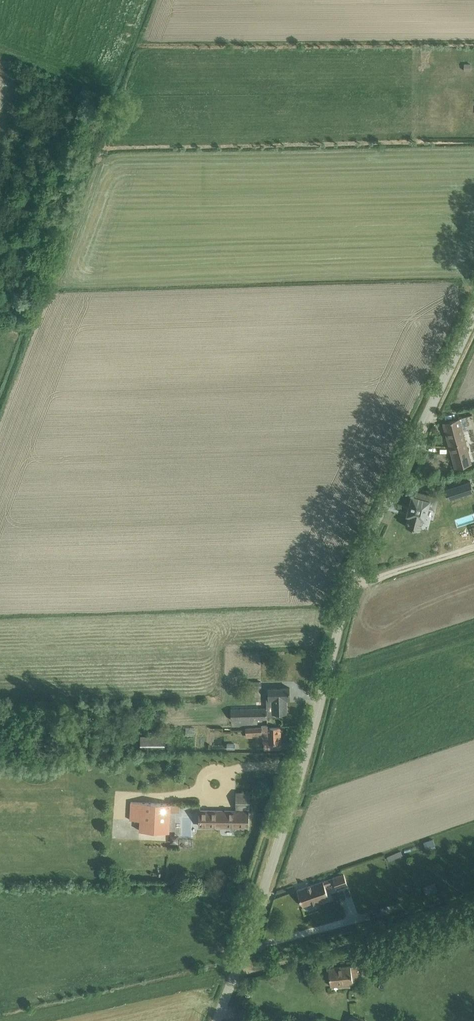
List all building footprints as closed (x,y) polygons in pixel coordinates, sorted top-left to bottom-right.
[(463,60),(454,59),(453,69),(462,69),(463,60)] [(443,427),(456,466),(470,461),(457,422),(443,427)] [(445,484),(453,506),(469,501),(462,478),(445,484)] [(413,509),(430,514),(432,508),(437,510),(441,497),(430,493),(428,498),(417,495),(413,509)] [(273,684),(273,708),(290,708),(290,684),(273,684)] [(268,704),(234,704),(234,720),(267,721),(268,704)] [(284,730),(246,730),(246,739),(267,739),(267,750),(284,750),(284,730)] [(140,735),(141,750),(167,749),(166,735),(140,735)] [(175,826),(175,796),(128,796),(128,815),(139,815),(139,826),(175,826)] [(200,826),(251,826),(251,809),(200,809),(200,826)] [(324,881),(300,889),(305,905),(329,896),(324,881)] [(352,984),(352,963),(331,964),(331,984),(352,984)]
